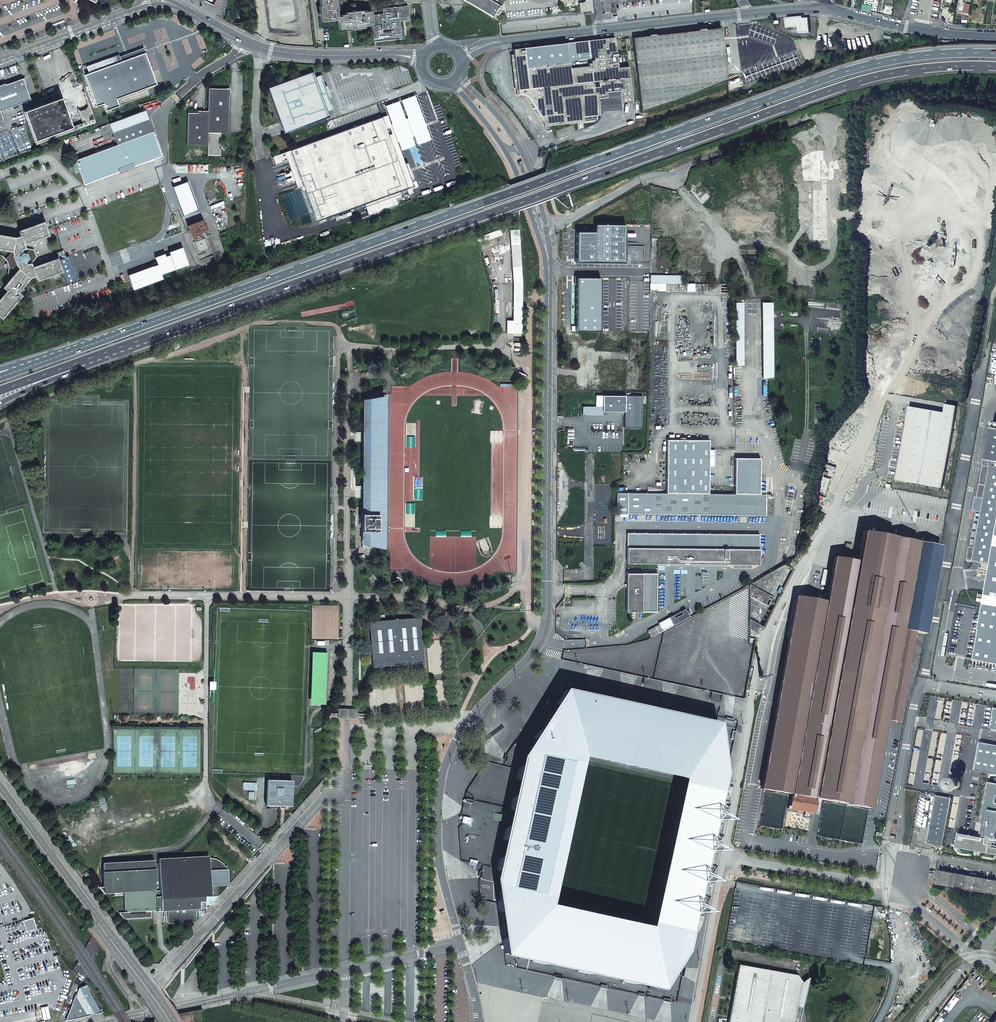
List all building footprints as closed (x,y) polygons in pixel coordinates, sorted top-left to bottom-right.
[(320,7),(319,7),(321,22),(337,20),(339,29),(351,28),(351,29),(364,28),(364,26),(368,25),(368,24),(372,23),(371,15),(370,11),(362,12),(362,11),(345,13),(345,15),(340,15),(341,17),(337,17),(335,0),(320,0),(320,7)] [(492,16),(494,13),(496,10),(497,10),(504,0),(464,0),(492,16)] [(589,1),(579,3),(580,12),(590,11),(589,1)] [(383,14),(371,15),(372,23),(373,35),(383,34),(383,38),(402,36),(400,21),(409,20),(408,13),(407,6),(382,9),(383,14)] [(810,33),(809,18),(806,19),(803,19),(803,17),(786,18),(786,20),(787,25),(787,28),(789,28),(799,27),(799,30),(799,34),(810,33)] [(641,112),(727,81),(721,28),(705,30),(705,29),(699,29),(699,31),(655,36),(655,34),(649,35),(649,36),(633,38),(641,112)] [(621,103),(632,102),(629,77),(628,67),(618,68),(614,38),(567,43),(513,49),(518,96),(520,96),(521,96),(524,96),(527,96),(528,96),(530,97),(531,98),(544,121),(544,127),(584,122),(584,117),(600,115),(599,112),(622,109),(621,103)] [(121,61),(145,53),(143,48),(120,57),(121,61)] [(156,84),(145,53),(121,61),(121,62),(118,55),(86,67),(89,73),(84,75),(96,106),(103,104),(106,111),(119,106),(117,99),(156,84)] [(313,71),(267,88),(284,133),(329,117),(327,111),(323,99),(324,99),(325,97),(324,95),(323,90),(320,88),(319,89),(315,77),(313,71)] [(333,109),(321,75),(315,77),(319,89),(320,88),(323,90),(324,95),(325,97),(324,99),(323,99),(327,111),(333,109)] [(0,111),(31,100),(29,95),(23,78),(22,79),(21,79),(6,85),(5,83),(0,85),(0,111)] [(56,94),(41,100),(41,101),(48,98),(49,102),(61,98),(61,100),(84,92),(81,84),(56,93),(56,94)] [(221,133),(228,133),(229,89),(208,88),(208,113),(187,113),(187,145),(208,145),(207,155),(220,155),(220,148),(223,145),(220,142),(221,133)] [(43,105),(24,111),(34,141),(90,120),(91,123),(95,122),(84,92),(61,100),(61,98),(49,102),(48,98),(41,101),(43,105)] [(387,115),(394,133),(396,139),(400,151),(407,149),(432,139),(416,95),(391,103),(383,106),(387,115)] [(316,222),(364,204),(377,200),(393,194),(399,192),(407,189),(403,176),(407,175),(407,173),(406,170),(404,169),(401,170),(390,141),(396,139),(394,133),(388,135),(382,117),(271,157),(274,165),(287,161),(293,159),(303,186),(316,222)] [(112,133),(115,140),(151,127),(148,120),(112,133)] [(95,153),(75,160),(75,162),(72,163),(75,173),(79,172),(83,184),(119,171),(119,172),(134,167),(133,165),(161,155),(152,131),(151,127),(115,140),(117,145),(114,146),(95,153)] [(94,151),(95,153),(114,146),(113,144),(94,151)] [(287,161),(297,189),(303,186),(293,159),(287,161)] [(393,194),(395,200),(402,198),(399,192),(393,194)] [(364,204),(368,215),(381,211),(377,200),(364,204)] [(202,220),(187,226),(192,239),(193,239),(194,241),(193,241),(197,251),(206,248),(203,238),(208,236),(202,220)] [(29,278),(37,275),(38,279),(61,271),(57,259),(54,260),(44,236),(48,235),(43,222),(20,231),(20,232),(19,232),(20,236),(14,238),(0,236),(0,248),(13,251),(14,255),(17,256),(19,264),(18,265),(19,270),(29,278)] [(595,232),(577,232),(577,263),(625,263),(626,225),(595,224),(595,232)] [(522,283),(519,230),(510,230),(513,284),(522,283)] [(479,244),(502,236),(501,233),(478,241),(479,244)] [(479,244),(481,251),(481,252),(506,243),(503,236),(502,236),(479,244)] [(165,253),(155,257),(161,274),(188,264),(182,247),(173,250),(174,253),(166,256),(165,253)] [(57,259),(61,271),(66,284),(78,280),(70,256),(67,257),(64,250),(57,253),(59,258),(57,259)] [(18,265),(14,255),(13,251),(6,259),(7,261),(8,263),(8,265),(9,268),(19,270),(18,265)] [(2,318),(21,296),(17,292),(29,278),(19,270),(4,287),(8,290),(0,300),(0,316),(2,318)] [(576,278),(576,331),(600,331),(601,278),(576,278)] [(522,283),(513,284),(513,320),(507,320),(506,333),(522,333),(522,306),(522,283)] [(761,303),(762,378),(772,378),(772,303),(761,303)] [(361,544),(384,549),(385,395),(362,399),(361,544)] [(624,427),(642,427),(642,397),(603,397),(603,407),(603,412),(624,412),(624,427)] [(896,478),(896,480),(944,489),(958,406),(947,404),(945,412),(909,406),(905,426),(903,426),(900,444),(902,444),(901,449),(899,448),(896,465),(898,466),(897,472),(895,471),(894,478),(896,478)] [(582,407),(582,415),(602,415),(603,407),(582,407)] [(967,560),(991,564),(995,535),(995,428),(991,427),(977,503),(984,504),(983,510),(976,509),(967,560)] [(735,458),(734,494),(708,494),(709,467),(714,467),(715,450),(709,450),(709,440),(667,440),(666,494),(627,493),(616,493),(616,514),(765,516),(766,491),(759,490),(760,458),(735,458)] [(627,563),(759,564),(759,534),(627,533),(627,563)] [(796,597),(761,789),(765,790),(792,795),(790,807),(788,807),(787,809),(789,809),(795,810),(794,812),(797,812),(797,811),(818,814),(820,800),(869,808),(885,720),(898,722),(913,632),(924,634),(940,547),(863,533),(857,562),(834,558),(826,602),(802,598),(796,597)] [(975,658),(975,659),(995,663),(995,540),(975,658)] [(849,560),(851,545),(845,544),(843,559),(849,560)] [(657,612),(657,573),(627,573),(626,612),(657,612)] [(773,598),(750,585),(750,594),(750,597),(768,607),(773,598)] [(689,617),(684,609),(668,618),(673,626),(689,617)] [(372,668),(425,664),(421,618),(368,623),(372,668)] [(668,618),(658,623),(659,625),(663,631),(673,626),(668,618)] [(749,630),(754,633),(758,627),(759,625),(758,625),(749,620),(749,630)] [(663,631),(659,625),(648,631),(650,634),(651,637),(663,631)] [(327,653),(312,652),(310,705),(326,705),(327,653)] [(680,716),(565,691),(557,704),(557,705),(558,704),(560,704),(560,702),(563,702),(562,705),(565,705),(567,706),(568,700),(571,701),(572,698),(583,700),(582,708),(697,733),(687,778),(685,785),(718,792),(718,793),(719,793),(721,785),(723,786),(725,776),(718,726),(707,722),(680,716)] [(558,704),(540,733),(536,739),(531,748),(580,759),(580,757),(583,755),(687,778),(697,733),(582,708),(583,700),(572,698),(571,701),(568,700),(567,706),(565,705),(562,705),(563,702),(560,702),(560,704),(558,704)] [(557,705),(537,733),(540,733),(558,704),(557,705)] [(338,713),(338,717),(358,717),(358,714),(358,709),(338,709),(338,713)] [(533,739),(519,769),(523,769),(522,770),(539,774),(543,757),(570,762),(578,764),(580,759),(531,748),(536,739),(533,739)] [(975,770),(995,774),(995,745),(981,742),(975,770)] [(522,843),(517,865),(503,861),(503,860),(499,860),(497,870),(501,871),(501,870),(515,873),(515,878),(516,878),(514,890),(549,897),(578,764),(570,762),(543,757),(539,774),(522,770),(523,769),(519,769),(516,779),(520,780),(521,779),(537,784),(531,805),(516,801),(516,800),(512,799),(510,810),(514,811),(514,810),(529,813),(524,834),(509,831),(510,830),(506,829),(503,840),(507,841),(508,839),(522,843)] [(962,782),(961,779),(960,778),(960,777),(958,776),(957,776),(955,776),(953,776),(952,776),(950,777),(948,779),(948,780),(947,783),(948,785),(949,787),(949,788),(951,790),(954,790),(956,790),(958,790),(960,788),(961,787),(962,785),(962,783),(962,782)] [(516,779),(512,799),(516,800),(516,801),(531,805),(537,784),(521,779),(520,780),(516,779)] [(292,782),(267,781),(266,806),(280,807),(280,810),(289,810),(289,807),(291,807),(292,782)] [(982,822),(995,825),(995,783),(989,781),(982,822)] [(688,930),(689,930),(691,931),(692,929),(696,930),(697,921),(698,914),(700,914),(702,914),(704,912),(704,910),(705,909),(704,908),(704,907),(703,906),(701,904),(697,904),(698,901),(702,902),(705,891),(701,890),(702,883),(705,884),(707,884),(709,883),(710,881),(711,879),(711,877),(710,875),(709,874),(708,874),(712,853),(714,853),(716,852),(717,850),(718,849),(718,848),(718,846),(717,845),(716,844),(715,843),(711,842),(712,835),(717,836),(719,825),(715,824),(715,821),(719,822),(721,822),(722,821),(723,820),(724,819),(725,818),(725,816),(724,815),(724,814),(723,813),(722,812),(720,812),(717,811),(721,794),(719,793),(718,793),(718,792),(685,785),(684,784),(654,924),(655,924),(663,926),(682,930),(688,932),(688,930)] [(932,818),(927,843),(928,843),(943,846),(945,838),(946,831),(952,798),(937,795),(936,796),(932,818)] [(510,810),(506,829),(510,830),(509,831),(524,834),(529,813),(514,810),(514,811),(510,810)] [(995,854),(995,825),(986,824),(984,836),(987,836),(987,838),(959,833),(957,847),(995,854)] [(503,840),(499,860),(503,860),(503,861),(517,865),(522,843),(508,839),(507,841),(503,840)] [(159,864),(161,908),(167,908),(167,910),(168,922),(192,921),(193,921),(193,922),(195,922),(205,911),(205,908),(206,907),(208,907),(218,896),(217,885),(226,885),(226,884),(226,883),(228,879),(228,876),(228,874),(228,872),(227,870),(224,866),(222,863),(220,862),(217,860),(210,858),(158,861),(159,864)] [(154,862),(103,865),(103,874),(103,888),(100,888),(105,894),(115,894),(115,896),(124,896),(125,911),(127,911),(128,913),(119,913),(124,920),(152,918),(151,912),(161,911),(161,910),(161,908),(159,864),(154,864),(154,862)] [(548,906),(549,897),(514,890),(516,878),(515,878),(515,873),(501,870),(501,871),(497,870),(496,892),(505,895),(542,905),(542,906),(548,906)] [(938,884),(995,894),(995,879),(940,870),(938,884)] [(498,902),(503,940),(505,941),(500,900),(503,900),(505,895),(496,892),(498,902)] [(500,900),(505,941),(503,940),(505,954),(514,956),(514,953),(525,955),(526,947),(644,972),(645,965),(646,965),(652,939),(653,930),(549,909),(548,906),(542,906),(542,905),(505,895),(503,900),(500,900)] [(663,926),(655,924),(653,930),(652,939),(660,941),(663,926)] [(682,930),(663,926),(660,941),(652,939),(646,965),(645,965),(644,972),(666,977),(679,953),(682,930)] [(644,972),(641,985),(664,989),(687,952),(691,931),(689,930),(688,930),(688,932),(682,930),(679,953),(666,977),(644,972)] [(514,956),(505,954),(505,956),(641,985),(644,972),(526,947),(525,955),(520,954),(514,953),(514,956)] [(728,1021),(796,1021),(795,1016),(796,1014),(802,982),(797,976),(738,965),(728,1021)] [(88,1016),(101,1013),(85,985),(79,988),(77,995),(76,995),(66,1021),(88,1016)]
